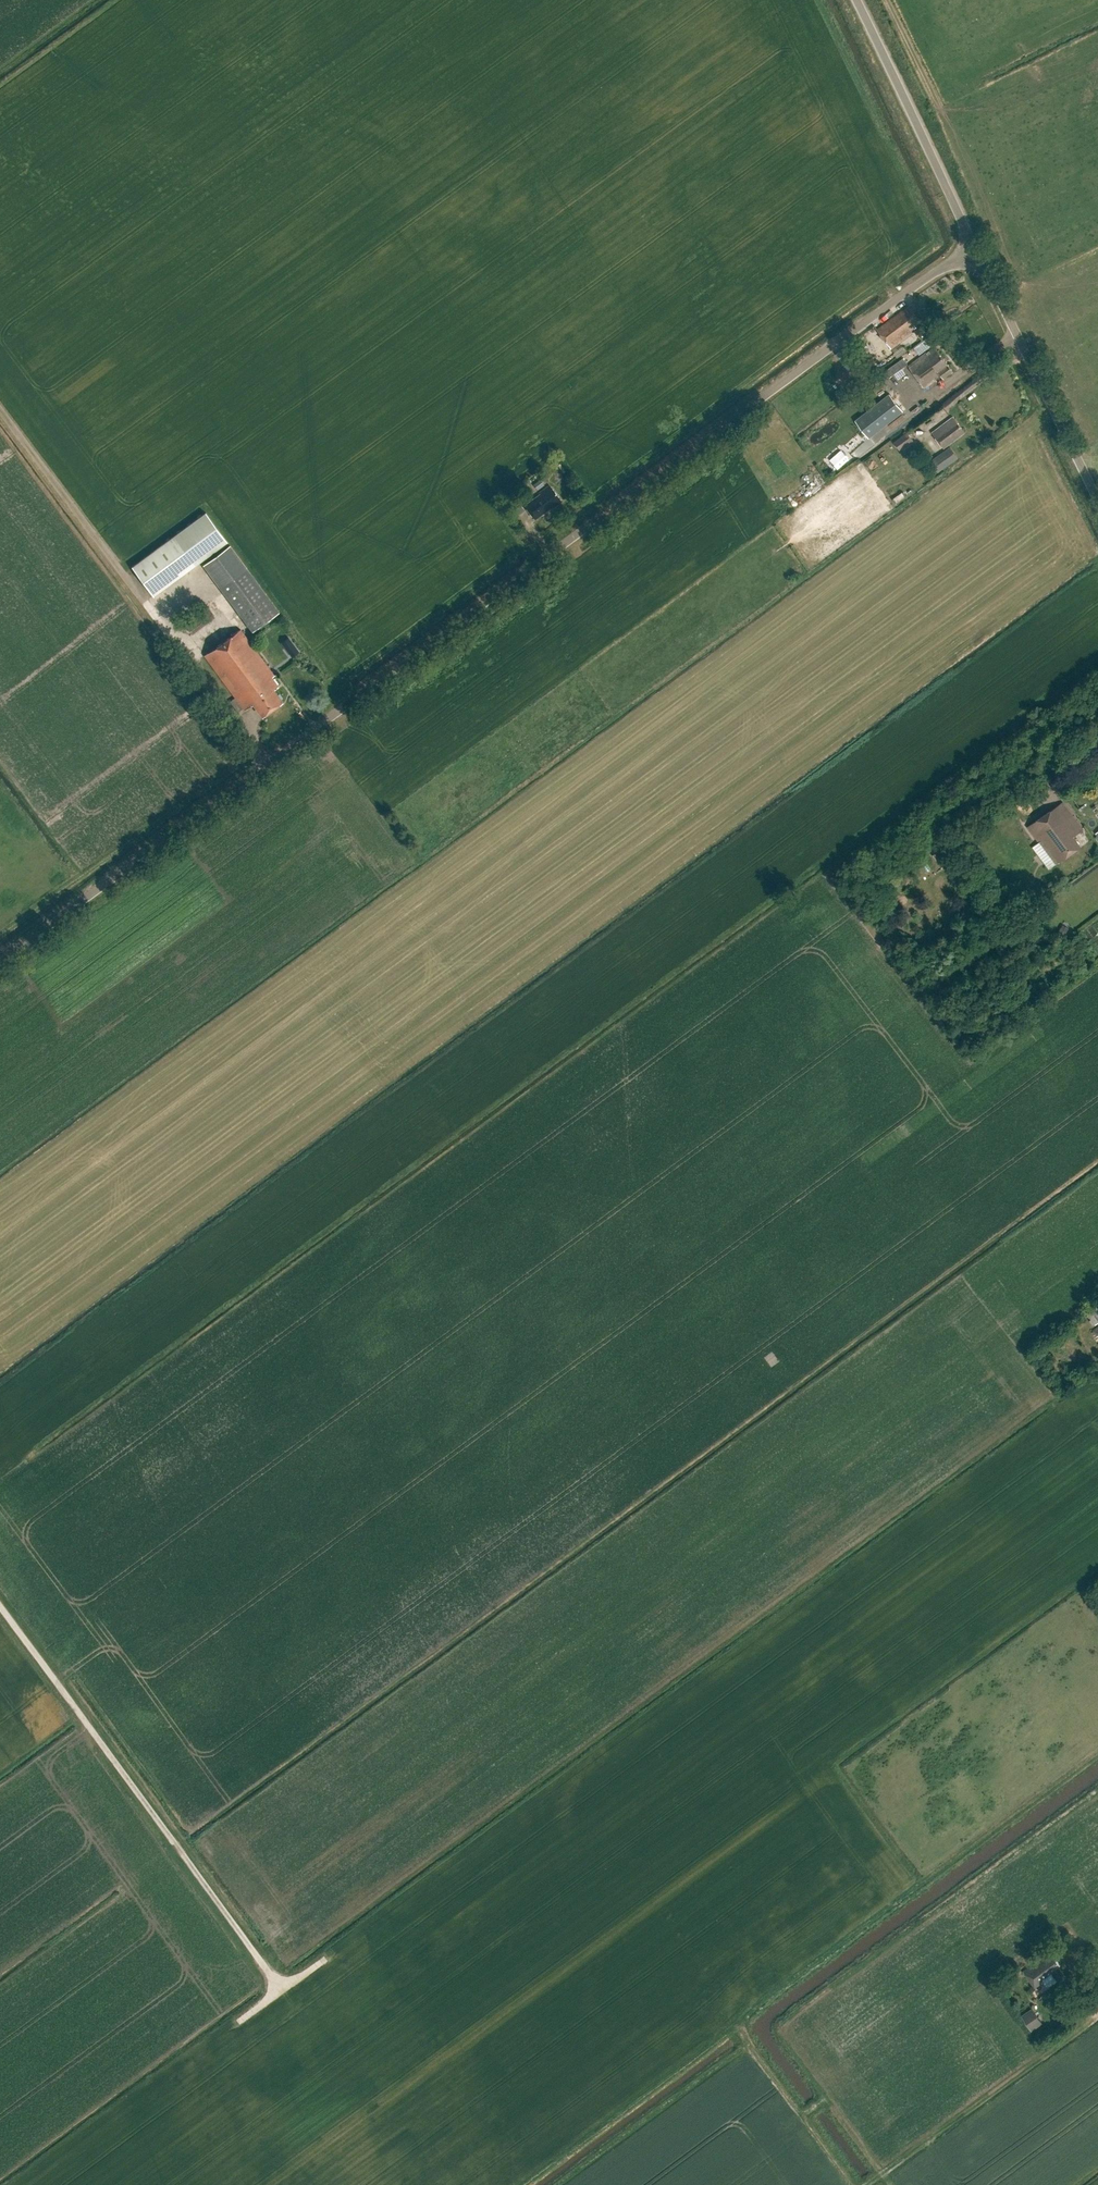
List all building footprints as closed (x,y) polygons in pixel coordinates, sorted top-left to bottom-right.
[(912,331),(922,324),(909,306),(877,330),(891,349),(913,333),(912,331)] [(923,326),(915,331),(920,338),(927,332),(923,326)] [(850,345),(840,352),(853,368),(862,361),(850,345)] [(951,371),(939,353),(913,370),(925,388),(951,371)] [(886,380),(908,365),(903,358),(882,374),(886,380)] [(901,409),(889,391),(853,416),(865,434),(901,409)] [(944,449),(966,434),(955,418),(932,434),(944,449)] [(907,433),(894,443),(901,451),(913,441),(907,433)] [(853,452),(865,441),(861,436),(849,447),(853,452)] [(858,458),(872,445),(867,440),(853,454),(858,458)] [(952,448),(931,464),(938,472),(958,457),(952,448)] [(839,470),(851,460),(842,450),(830,460),(839,470)] [(892,500),(902,493),(898,486),(888,493),(892,500)] [(551,510),(560,503),(549,487),(540,494),(541,496),(525,507),(535,520),(550,509),(551,510)] [(899,503),(907,497),(904,492),(896,499),(899,503)] [(507,505),(515,516),(524,510),(515,498),(507,505)] [(229,542),(208,513),(133,566),(155,596),(229,542)] [(230,546),(204,565),(253,632),(280,612),(230,546)] [(274,676),(241,630),(204,657),(235,699),(230,703),(238,714),(243,710),(244,711),(254,705),(262,717),(282,703),(273,691),(278,687),(272,678),(274,676)] [(288,638),(281,643),(286,650),(293,645),(288,638)] [(1057,864),(1082,846),(1075,837),(1084,830),(1064,803),(1030,827),(1057,864)] [(932,855),(941,850),(935,841),(926,847),(932,855)] [(1064,936),(1069,929),(1063,925),(1058,932),(1064,936)] [(1088,1314),(1096,1325),(1097,1324),(1097,1307),(1088,1314)] [(1058,1968),(1060,1966),(1050,1953),(1039,1961),(1038,1961),(1023,1973),(1035,1989),(1040,1985),(1041,1986),(1044,1984),(1048,1988),(1057,1981),(1056,1980),(1057,1979),(1059,1982),(1065,1977),(1058,1968)] [(1032,2008),(1021,2015),(1031,2031),(1042,2023),(1032,2008)]
